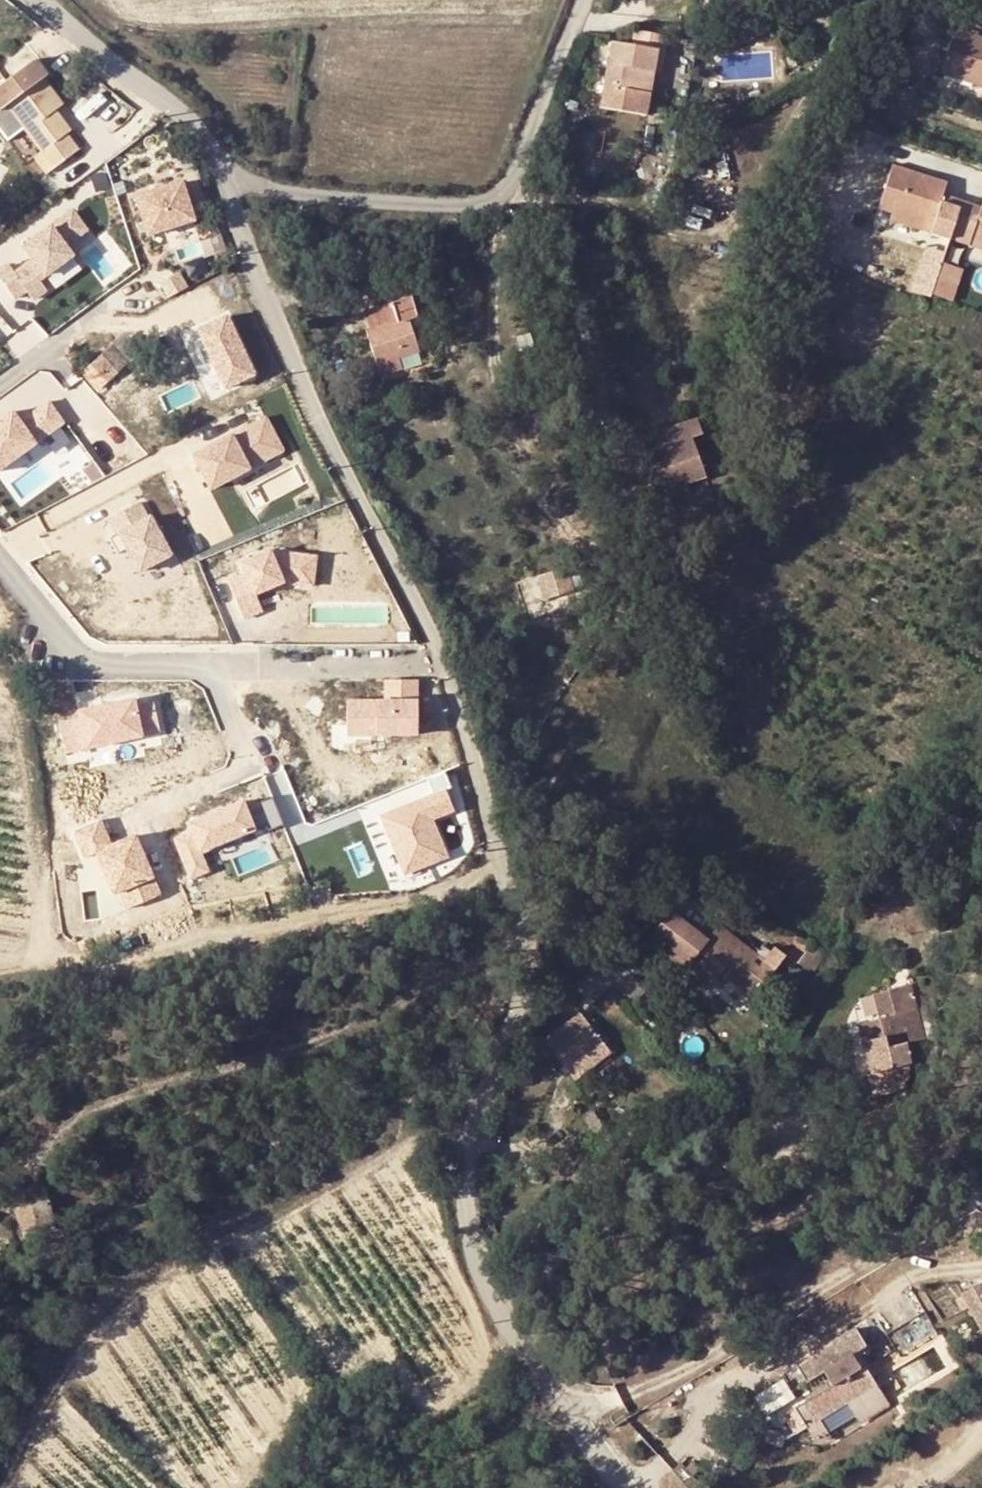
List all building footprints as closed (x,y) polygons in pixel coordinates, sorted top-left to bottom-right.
[(951,27),(937,70),(981,85),(981,38),(951,27)] [(652,72),(655,50),(665,52),(668,37),(635,32),(633,46),(613,43),(602,110),(644,118),(652,72)] [(652,72),(662,74),(665,52),(655,50),(652,72)] [(75,128),(61,107),(55,99),(63,94),(48,74),(51,72),(40,56),(0,85),(0,99),(7,109),(16,102),(47,147),(41,152),(52,168),(82,147),(71,132),(75,128)] [(63,94),(55,99),(61,107),(68,102),(63,94)] [(941,182),(887,165),(873,208),(927,226),(925,233),(943,239),(954,208),(935,201),(937,194),(941,182)] [(182,182),(136,197),(148,235),(194,219),(182,182)] [(956,200),(937,194),(935,201),(954,208),(956,200)] [(954,208),(943,239),(963,245),(966,238),(981,244),(981,196),(980,195),(976,207),(973,214),(954,208)] [(957,201),(956,200),(954,208),(973,214),(976,207),(957,201)] [(0,270),(0,278),(14,297),(26,289),(33,298),(46,289),(39,279),(71,255),(65,245),(85,229),(72,211),(24,246),(34,258),(15,272),(9,264),(0,270)] [(963,245),(981,252),(981,244),(966,238),(963,245)] [(948,292),(955,270),(936,263),(928,285),(948,292)] [(926,294),(945,300),(948,292),(928,285),(926,294)] [(364,331),(374,365),(398,358),(415,353),(404,318),(411,315),(404,294),(361,309),(367,331),(364,331)] [(226,316),(198,330),(225,387),(254,374),(226,316)] [(124,368),(110,349),(92,362),(107,382),(124,368)] [(402,371),(398,358),(374,365),(379,379),(402,371)] [(0,420),(0,469),(63,423),(48,402),(20,422),(12,411),(0,420)] [(670,441),(643,451),(657,490),(685,478),(704,471),(689,433),(701,429),(694,415),(664,427),(670,441)] [(266,417),(193,455),(210,489),(284,451),(266,417)] [(26,496),(56,476),(45,459),(14,478),(26,496)] [(685,478),(657,490),(660,499),(689,486),(685,478)] [(147,518),(139,502),(109,519),(117,534),(110,538),(118,554),(127,549),(139,571),(170,554),(150,517),(147,518)] [(316,557),(270,551),(241,563),(246,574),(228,581),(243,618),(262,611),(255,593),(283,582),(312,586),(316,557)] [(546,601),(572,592),(564,570),(538,578),(546,601)] [(417,734),(417,680),(385,680),(385,701),(347,701),(347,734),(417,734)] [(124,692),(74,705),(82,743),(155,727),(149,695),(126,699),(124,692)] [(258,830),(283,821),(271,785),(245,793),(258,830)] [(446,790),(382,816),(405,873),(447,856),(431,819),(454,810),(446,790)] [(254,829),(236,792),(182,814),(185,822),(168,829),(187,873),(206,864),(201,850),(254,829)] [(102,816),(70,829),(82,857),(95,852),(119,910),(162,893),(136,830),(112,840),(102,816)] [(190,928),(204,926),(203,914),(188,915),(190,928)] [(718,977),(751,1004),(786,959),(771,947),(761,959),(720,927),(704,948),(727,966),(718,977)] [(791,947),(786,955),(808,969),(823,949),(797,943),(794,947),(791,947)] [(601,953),(591,962),(601,980),(609,988),(615,996),(629,985),(623,977),(634,966),(615,946),(604,956),(601,953)] [(695,959),(718,977),(727,966),(704,948),(695,959)] [(591,1004),(609,988),(601,980),(591,962),(577,987),(591,1004)] [(629,985),(615,996),(626,1008),(638,997),(629,985)] [(871,996),(877,1020),(917,1010),(910,986),(871,996)] [(881,1039),(860,1044),(859,1044),(868,1078),(910,1066),(905,1045),(928,1040),(921,1008),(917,1010),(877,1020),(881,1039)] [(573,1084),(611,1059),(584,1019),(547,1042),(573,1084)] [(877,1020),(855,1025),(860,1044),(881,1039),(877,1020)] [(531,1053),(547,1042),(536,1026),(525,1046),(531,1053)] [(52,1230),(48,1204),(31,1207),(36,1233),(52,1230)] [(20,1209),(26,1234),(36,1233),(31,1207),(20,1209)] [(965,1295),(965,1297),(972,1308),(981,1325),(981,1285),(965,1295)] [(965,1297),(958,1302),(964,1313),(972,1308),(965,1297)] [(795,1435),(806,1429),(819,1421),(856,1399),(877,1385),(856,1353),(865,1347),(853,1328),(793,1364),(805,1383),(822,1373),(829,1385),(792,1407),(796,1414),(786,1419),(795,1435)] [(866,1414),(887,1400),(877,1385),(856,1399),(866,1414)] [(829,1437),(819,1421),(806,1429),(812,1437),(826,1439),(829,1437)] [(769,1432),(766,1441),(784,1446),(786,1436),(769,1432)] [(689,1487),(693,1487),(700,1482),(682,1462),(673,1470),(689,1487)]
